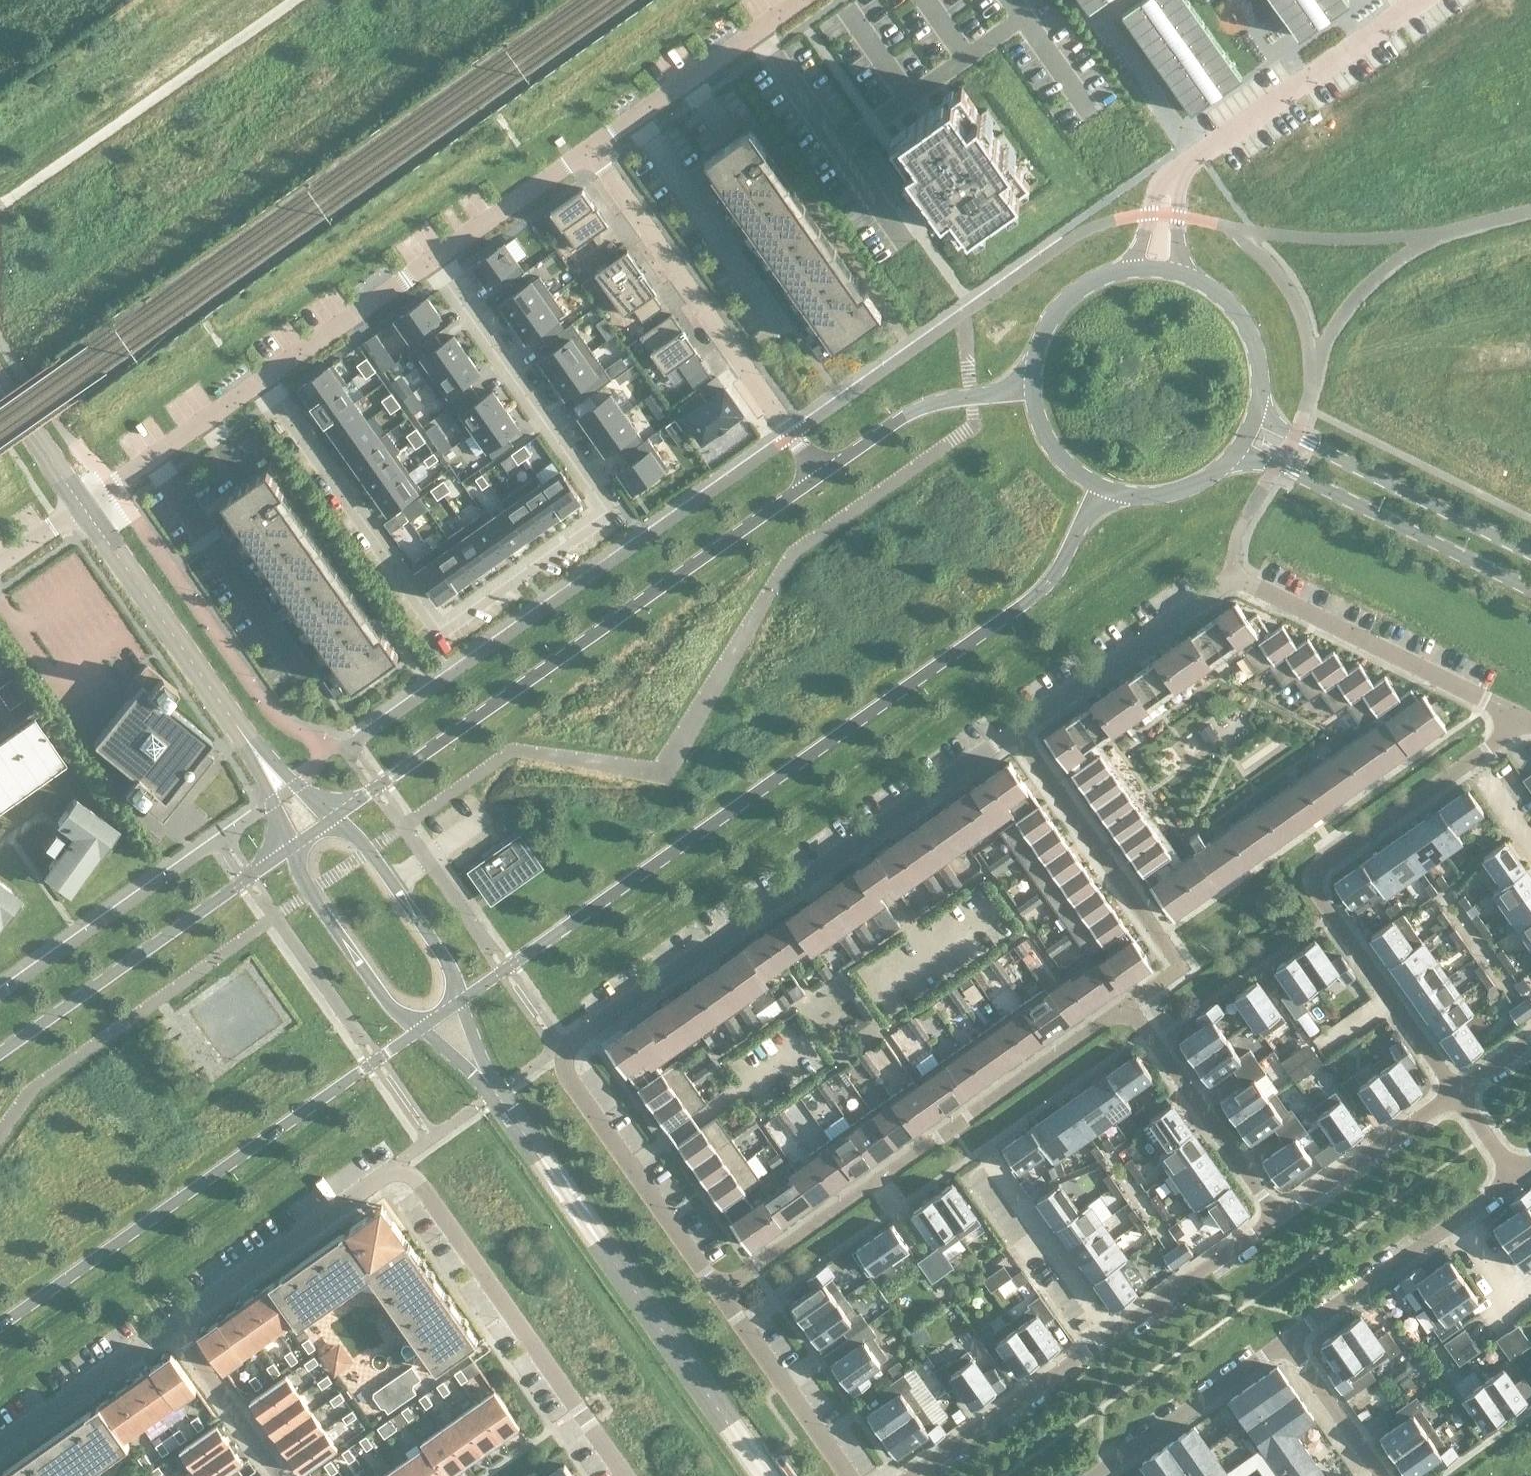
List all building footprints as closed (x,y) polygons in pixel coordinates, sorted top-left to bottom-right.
[(1090,9),(1103,0),(1083,0),(1090,9)] [(1122,14),(1192,113),(1213,98),(1209,92),(1218,86),(1222,91),(1243,77),(1189,0),(1153,0),(1147,5),(1143,0),(1141,0),(1122,14)] [(1300,37),(1321,22),(1317,16),(1326,10),(1330,15),(1351,1),(1350,0),(1274,0),(1300,37)] [(892,137),(960,234),(1031,184),(962,87),(892,137)] [(751,128),(706,160),(837,346),(882,314),(866,291),(854,275),(806,207),(751,128)] [(584,187),(545,214),(571,251),(609,224),(584,187)] [(505,243),(474,265),(487,284),(498,277),(504,286),(515,278),(525,272),(517,260),(527,254),(515,237),(506,244),(505,243)] [(640,267),(628,250),(596,273),(608,289),(640,267)] [(760,257),(753,262),(759,271),(766,266),(760,257)] [(640,267),(608,289),(625,314),(634,308),(643,321),(663,307),(654,294),(657,292),(640,267)] [(596,274),(583,283),(588,290),(601,281),(596,274)] [(540,276),(501,303),(514,322),(553,294),(540,276)] [(775,279),(768,284),(774,293),(781,288),(775,279)] [(553,294),(514,322),(527,340),(537,333),(544,343),(555,335),(562,330),(555,320),(566,313),(553,294)] [(428,297),(396,319),(410,339),(413,336),(420,346),(426,341),(420,332),(441,316),(428,297)] [(791,300),(783,306),(790,314),(797,309),(791,300)] [(673,313),(641,336),(652,353),(675,337),(673,333),(677,330),(682,327),(673,313)] [(551,352),(540,360),(553,378),(593,350),(573,322),(562,330),(555,335),(544,343),(551,352)] [(806,322),(799,327),(805,336),(812,331),(806,322)] [(613,327),(604,333),(608,338),(616,332),(613,327)] [(675,337),(652,353),(666,372),(678,364),(687,377),(704,365),(695,352),(698,350),(682,327),(677,330),(673,333),(675,337)] [(375,334),(364,342),(377,361),(388,353),(375,334)] [(420,346),(407,355),(426,383),(467,354),(455,335),(441,345),(434,336),(420,346)] [(821,343),(813,348),(820,357),(827,352),(821,343)] [(593,350),(553,378),(566,397),(577,389),(584,399),(613,379),(593,350)] [(467,354),(426,383),(446,410),(459,401),(465,396),(474,390),(468,381),(480,372),(467,354)] [(368,358),(358,364),(362,371),(372,364),(368,358)] [(636,362),(621,373),(626,379),(641,369),(636,362)] [(362,371),(367,378),(377,371),(372,364),(362,371)] [(704,365),(687,377),(695,387),(711,375),(704,365)] [(330,366),(300,387),(313,406),(343,385),(330,366)] [(408,384),(398,391),(403,398),(413,391),(408,384)] [(313,406),(326,423),(355,402),(343,385),(313,406)] [(700,391),(680,406),(686,416),(703,440),(718,430),(720,429),(726,424),(727,425),(728,423),(743,413),(725,388),(707,401),(700,391)] [(459,401),(446,410),(465,438),(475,431),(506,409),(493,390),(481,399),(474,390),(465,396),(459,401)] [(657,390),(646,398),(652,406),(663,398),(657,390)] [(602,401),(580,416),(593,435),(604,427),(625,412),(624,412),(634,405),(624,391),(614,398),(612,394),(608,396),(602,401)] [(392,393),(383,400),(387,406),(397,399),(392,393)] [(387,406),(392,413),(402,406),(397,399),(387,406)] [(326,423),(338,441),(368,420),(355,402),(326,423)] [(475,431),(465,438),(477,455),(487,448),(494,459),(514,445),(507,436),(519,427),(506,409),(475,431)] [(604,427),(593,435),(606,453),(617,446),(623,455),(644,441),(637,431),(625,412),(604,427)] [(677,419),(671,423),(677,432),(683,428),(677,419)] [(338,441),(351,458),(380,438),(368,420),(338,441)] [(417,428),(407,435),(412,442),(422,435),(417,428)] [(412,442),(417,448),(426,441),(422,435),(412,442)] [(445,436),(435,443),(443,454),(453,447),(445,436)] [(351,458),(363,476),(393,455),(380,438),(351,458)] [(630,465),(620,472),(633,491),(637,488),(640,492),(654,482),(651,479),(665,469),(668,466),(648,438),(644,441),(623,455),(630,465)] [(532,454),(525,444),(519,449),(525,459),(532,454)] [(512,454),(519,463),(525,459),(519,449),(512,454)] [(424,459),(429,466),(439,459),(434,452),(424,459)] [(363,476),(375,494),(405,473),(393,455),(363,476)] [(553,461),(537,473),(538,474),(541,480),(540,480),(543,483),(563,512),(582,500),(561,470),(559,467),(558,468),(553,461)] [(269,468),(223,500),(354,686),(400,654),(383,631),(372,615),(324,547),(269,468)] [(490,484),(497,479),(490,469),(483,474),(490,484)] [(375,494),(388,512),(418,491),(405,473),(375,494)] [(477,478),(484,488),(490,484),(483,474),(477,478)] [(538,474),(519,487),(546,525),(563,512),(543,483),(540,480),(541,480),(538,474)] [(445,494),(451,490),(445,480),(438,485),(445,494)] [(431,489),(438,499),(445,494),(438,485),(431,489)] [(519,487),(501,500),(504,505),(505,505),(528,537),(546,525),(519,487)] [(410,519),(416,515),(409,505),(403,510),(410,519)] [(488,517),(487,517),(510,550),(528,537),(505,505),(504,505),(488,517)] [(396,514),(403,524),(410,519),(403,510),(396,514)] [(485,512),(466,525),(493,562),(510,550),(487,517),(488,517),(485,512)] [(466,525),(449,537),(475,575),(493,562),(466,525)] [(449,537),(431,550),(457,587),(475,575),(449,537)] [(431,550),(413,563),(418,571),(439,600),(457,587),(431,550)] [(277,597),(270,602),(276,611),(284,606),(277,597)] [(1236,603),(1205,625),(1224,652),(1240,641),(1239,640),(1255,629),(1263,640),(1272,633),(1272,632),(1258,613),(1249,619),(1237,602),(1236,603)] [(293,619),(285,624),(292,633),(299,628),(293,619)] [(1224,652),(1205,625),(1082,712),(1083,713),(1082,714),(1099,740),(1094,743),(1065,763),(1120,840),(1144,874),(1177,850),(1102,745),(1127,728),(1136,741),(1141,738),(1131,725),(1226,658),(1229,663),(1244,652),(1246,650),(1240,641),(1224,652)] [(1283,625),(1272,632),(1272,633),(1263,640),(1247,651),(1246,650),(1244,652),(1259,674),(1270,667),(1270,666),(1298,646),(1297,645),(1283,625)] [(1239,640),(1240,641),(1246,650),(1247,651),(1263,640),(1255,629),(1239,640)] [(1309,637),(1297,645),(1298,646),(1270,666),(1270,667),(1285,687),(1296,679),(1324,659),(1323,658),(1309,637)] [(308,640),(301,646),(307,654),(314,649),(308,640)] [(1334,650),(1323,658),(1324,659),(1296,679),(1311,700),(1322,692),(1321,691),(1349,671),(1334,650)] [(323,662),(316,667),(322,676),(329,671),(323,662)] [(1360,663),(1349,671),(1321,691),(1322,692),(1336,713),(1348,705),(1347,704),(1375,684),(1375,683),(1360,663)] [(144,665),(136,675),(135,676),(135,677),(135,678),(136,679),(141,683),(94,741),(94,742),(93,743),(94,744),(94,745),(133,776),(123,788),(123,789),(123,790),(124,791),(151,813),(152,813),(153,813),(154,812),(171,791),(179,798),(180,798),(181,798),(182,798),(213,759),(214,758),(214,757),(213,757),(213,756),(205,749),(211,742),(211,741),(211,740),(211,739),(166,703),(176,691),(176,690),(176,689),(176,688),(147,665),(146,664),(145,664),(144,665)] [(1386,676),(1375,683),(1375,684),(1347,704),(1348,705),(1362,725),(1363,725),(1376,716),(1375,715),(1401,697),(1400,697),(1386,676)] [(4,684),(7,689),(16,683),(12,678),(4,684)] [(19,688),(16,683),(7,689),(11,694),(19,688)] [(338,683),(331,688),(337,697),(344,692),(338,683)] [(11,694),(14,698),(23,693),(19,688),(11,694)] [(7,689),(0,694),(0,696),(2,699),(11,694),(7,689)] [(1412,689),(1400,697),(1401,697),(1375,715),(1376,716),(1383,726),(1391,720),(1420,700),(1419,699),(1412,689)] [(26,698),(23,693),(14,698),(18,704),(26,698)] [(14,698),(11,694),(2,699),(6,704),(14,698)] [(1424,696),(1419,699),(1420,700),(1391,720),(1411,747),(1444,724),(1445,724),(1425,694),(1424,695),(1424,696)] [(18,704),(14,698),(6,704),(10,709),(18,704)] [(65,761),(35,718),(40,715),(41,714),(41,713),(42,712),(42,711),(41,710),(41,709),(41,708),(40,707),(39,707),(37,706),(35,707),(34,707),(0,731),(0,807),(65,761)] [(1083,713),(1082,712),(1048,736),(1048,735),(1047,736),(1065,763),(1094,743),(1099,740),(1082,714),(1083,713)] [(1383,726),(1376,716),(1363,725),(1366,730),(1206,842),(1199,832),(1191,837),(1198,848),(1183,859),(1177,850),(1144,874),(1173,916),(1174,915),(1174,914),(1183,908),(1411,747),(1391,720),(1383,726)] [(1209,724),(1199,731),(1208,744),(1218,736),(1209,724)] [(1027,785),(1010,762),(1009,762),(1010,763),(976,787),(998,818),(1009,810),(1010,810),(1004,801),(1027,785)] [(1055,825),(1027,785),(1004,801),(1010,810),(1009,810),(1016,820),(1001,831),(1016,853),(1055,825)] [(998,818),(976,787),(943,810),(965,841),(998,818)] [(1469,788),(1441,808),(1456,830),(1456,829),(1484,810),(1469,788)] [(110,822),(75,797),(58,822),(59,823),(44,845),(57,855),(49,867),(73,884),(98,850),(93,846),(110,822)] [(1456,830),(1441,808),(1423,821),(1445,852),(1463,839),(1456,829),(1456,830)] [(965,841),(943,810),(910,834),(932,865),(965,841)] [(1445,852),(1423,821),(1404,834),(1426,865),(1445,852)] [(1069,846),(1055,825),(1016,853),(1030,873),(1069,846)] [(932,865),(910,834),(867,864),(826,893),(848,924),(882,899),(877,892),(883,887),(891,881),(897,889),(932,865)] [(480,864),(474,868),(491,892),(538,859),(521,835),(515,839),(513,840),(486,859),(479,864),(480,864)] [(510,836),(483,855),(486,859),(513,840),(510,836)] [(1421,868),(1399,837),(1381,850),(1403,881),(1421,868)] [(1474,839),(1470,844),(1479,853),(1484,847),(1474,839)] [(1526,869),(1506,840),(1484,856),(1504,883),(1504,884),(1526,869)] [(1479,853),(1470,844),(1465,850),(1475,858),(1479,853)] [(1084,866),(1069,846),(1030,873),(1045,894),(1084,866)] [(1403,881),(1381,850),(1363,863),(1379,884),(1378,885),(1385,894),(1403,881)] [(1009,852),(999,859),(1004,866),(1014,859),(1009,852)] [(1004,866),(999,859),(989,866),(994,873),(1004,866)] [(1379,884),(1363,863),(1335,883),(1350,904),(1378,885),(1379,884)] [(948,864),(940,870),(945,876),(953,871),(948,864)] [(1098,887),(1084,866),(1045,894),(1059,914),(1098,887)] [(1526,869),(1504,884),(1504,883),(1494,890),(1507,909),(1530,892),(1530,876),(1526,869)] [(958,877),(953,871),(945,876),(949,883),(958,877)] [(1442,874),(1436,879),(1444,889),(1449,885),(1442,874)] [(938,881),(933,875),(925,880),(930,887),(938,881)] [(962,883),(958,877),(949,883),(954,889),(962,883)] [(943,888),(938,881),(930,887),(934,893),(943,888)] [(0,882),(0,908),(13,891),(0,882)] [(1439,893),(1431,882),(1425,886),(1433,897),(1439,893)] [(1113,907),(1098,887),(1059,914),(1074,935),(1113,907)] [(934,893),(939,900),(947,894),(943,888),(934,893)] [(1507,909),(1520,926),(1530,918),(1530,892),(1507,909)] [(848,924),(826,893),(792,916),(811,943),(810,943),(813,948),(848,924)] [(1043,900),(1038,894),(1028,901),(1033,907),(1043,900)] [(1465,895),(1459,899),(1467,910),(1472,906),(1465,895)] [(1028,901),(1018,908),(1023,914),(1033,907),(1028,901)] [(1397,901),(1392,905),(1399,916),(1405,912),(1397,901)] [(1399,916),(1392,905),(1386,909),(1393,920),(1399,916)] [(1127,928),(1113,907),(1074,935),(1089,956),(1107,944),(1106,943),(1127,928)] [(1450,921),(1443,911),(1437,915),(1445,925),(1450,921)] [(1478,914),(1472,918),(1479,928),(1485,924),(1478,914)] [(811,943),(792,916),(771,932),(765,935),(743,950),(762,977),(763,977),(784,962),(789,958),(810,943),(811,943)] [(1520,926),(1530,942),(1530,918),(1520,926)] [(894,919),(884,926),(890,934),(900,927),(894,919)] [(1413,948),(1393,920),(1372,935),(1392,963),(1413,948)] [(869,930),(865,923),(857,929),(861,935),(869,930)] [(1493,934),(1485,924),(1479,928),(1487,938),(1493,934)] [(1152,963),(1127,928),(1106,943),(1107,944),(1114,954),(1115,953),(1131,977),(1151,963),(1151,964),(1152,963)] [(1463,939),(1456,929),(1450,933),(1457,944),(1463,939)] [(874,936),(869,930),(861,935),(866,942),(874,936)] [(854,940),(850,934),(841,939),(846,946),(854,940)] [(1072,941),(1067,935),(1057,942),(1062,948),(1072,941)] [(878,943),(874,936),(866,942),(870,948),(878,943)] [(1316,939),(1296,953),(1319,986),(1338,973),(1345,983),(1356,975),(1342,955),(1332,962),(1316,939)] [(1470,950),(1463,939),(1457,944),(1465,954),(1470,950)] [(859,947),(854,940),(846,946),(850,952),(859,947)] [(1423,941),(1413,948),(1392,963),(1404,981),(1435,959),(1423,941)] [(1029,952),(1022,942),(1015,946),(1022,956),(1029,952)] [(1062,948),(1057,942),(1047,949),(1052,955),(1062,948)] [(863,953),(859,947),(850,952),(855,959),(863,953)] [(1503,949),(1497,953),(1504,963),(1510,959),(1503,949)] [(762,977),(743,950),(710,974),(732,1005),(766,981),(763,977),(762,977)] [(1115,953),(1114,954),(1105,961),(1121,984),(1131,977),(1115,953)] [(1319,986),(1296,953),(1277,967),(1293,990),(1283,997),(1297,1017),(1307,1009),(1300,999),(1319,986)] [(998,959),(991,963),(998,973),(1005,969),(998,959)] [(1448,977),(1435,959),(1404,981),(1417,999),(1448,977)] [(1518,969),(1510,959),(1504,963),(1512,974),(1518,969)] [(1105,961),(1073,983),(1072,983),(1088,1007),(1121,984),(1105,961)] [(826,964),(820,969),(827,979),(833,974),(826,964)] [(1488,975),(1481,964),(1475,969),(1482,979),(1488,975)] [(1005,969),(998,973),(1005,983),(1011,978),(1005,969)] [(732,1005),(710,974),(677,998),(699,1029),(732,1005)] [(1495,985),(1488,975),(1482,979),(1489,989),(1495,985)] [(1460,994),(1448,977),(1417,999),(1429,1016),(1460,994)] [(971,978),(961,985),(964,989),(974,982),(971,978)] [(1071,980),(1050,994),(1049,995),(1068,1021),(1088,1007),(1072,983),(1073,983),(1071,980)] [(1257,980),(1236,995),(1264,1035),(1285,1020),(1257,980)] [(1524,995),(1530,990),(1530,987),(1526,980),(1517,986),(1524,995)] [(964,997),(957,988),(950,992),(957,1002),(964,997)] [(1045,988),(1024,1003),(1047,1036),(1068,1021),(1049,995),(1050,994),(1045,988)] [(777,999),(784,1009),(791,1004),(784,994),(777,999)] [(1473,1013),(1460,994),(1429,1016),(1442,1034),(1463,1019),(1464,1020),(1473,1013)] [(964,997),(957,1002),(964,1012),(970,1007),(964,997)] [(699,1029),(677,998),(643,1021),(665,1052),(699,1029)] [(1224,1013),(1216,1002),(1197,1016),(1204,1026),(1181,1042),(1194,1062),(1228,1038),(1215,1020),(1224,1013)] [(1047,1036),(1024,1003),(1003,1017),(1027,1050),(1047,1036)] [(749,1005),(741,1010),(745,1017),(754,1011),(749,1005)] [(1524,1018),(1516,1008),(1510,1012),(1518,1023),(1524,1018)] [(758,1018),(754,1011),(745,1017),(750,1023),(758,1018)] [(738,1022),(733,1015),(726,1021),(730,1028),(738,1022)] [(922,1026),(915,1016),(909,1021),(916,1031),(922,1026)] [(1027,1050),(1003,1017),(983,1032),(1006,1065),(1027,1050)] [(763,1024),(758,1018),(750,1023),(755,1030),(763,1024)] [(1463,1019),(1442,1034),(1462,1062),(1483,1047),(1464,1020),(1463,1019)] [(665,1052),(643,1021),(610,1045),(610,1044),(608,1045),(625,1068),(648,1052),(654,1061),(654,1060),(665,1052)] [(738,1022),(730,1028),(735,1034),(743,1028),(738,1022)] [(930,1036),(922,1026),(916,1031),(923,1041),(930,1036)] [(735,1034),(739,1041),(748,1035),(743,1028),(735,1034)] [(1006,1065),(983,1032),(962,1046),(985,1079),(1006,1065)] [(1241,1057),(1228,1038),(1194,1062),(1208,1081),(1231,1065),(1238,1075),(1258,1061),(1251,1051),(1241,1057)] [(1416,1060),(1402,1040),(1391,1048),(1393,1051),(1374,1065),(1379,1071),(1403,1104),(1422,1090),(1406,1067),(1416,1060)] [(985,1079),(962,1046),(942,1061),(965,1094),(985,1079)] [(873,1061),(866,1051),(860,1056),(867,1065),(873,1061)] [(648,1052),(625,1068),(639,1088),(663,1072),(662,1071),(654,1060),(654,1061),(648,1052)] [(1300,1064),(1293,1053),(1282,1061),(1289,1071),(1300,1064)] [(1153,1075),(1138,1054),(1109,1074),(1124,1095),(1125,1095),(1153,1075)] [(678,1060),(662,1071),(663,1072),(639,1088),(654,1109),(693,1081),(678,1060)] [(715,1061),(705,1068),(709,1075),(719,1068),(715,1061)] [(880,1071),(873,1061),(867,1065),(874,1075),(880,1071)] [(965,1094),(942,1061),(920,1076),(925,1082),(918,1087),(914,1080),(893,1095),(916,1128),(965,1094)] [(1265,1071),(1258,1061),(1238,1075),(1246,1085),(1222,1101),(1236,1121),(1269,1097),(1256,1078),(1265,1071)] [(1307,1074),(1300,1064),(1289,1071),(1297,1082),(1307,1074)] [(695,1075),(700,1082),(709,1075),(705,1068),(695,1075)] [(1403,1104),(1379,1071),(1360,1084),(1353,1075),(1343,1082),(1357,1102),(1367,1094),(1383,1118),(1403,1104)] [(1124,1095),(1109,1074),(1091,1086),(1113,1117),(1132,1104),(1125,1095),(1124,1095)] [(832,1090),(825,1080),(819,1085),(826,1095),(832,1090)] [(708,1103),(693,1081),(654,1109),(674,1138),(693,1166),(733,1138),(718,1117),(702,1128),(697,1121),(692,1114),(708,1103)] [(1113,1117),(1091,1086),(1073,1099),(1095,1130),(1113,1117)] [(832,1090),(826,1095),(833,1104),(839,1100),(832,1090)] [(1314,1106),(1319,1113),(1342,1146),(1364,1131),(1336,1091),(1314,1106)] [(1289,1112),(1275,1092),(1269,1097),(1236,1121),(1250,1140),(1273,1124),(1280,1134),(1300,1120),(1292,1109),(1289,1112)] [(916,1128),(893,1095),(872,1110),(895,1143),(916,1128)] [(1090,1134),(1068,1103),(1050,1116),(1072,1147),(1090,1134)] [(1192,1131),(1172,1103),(1151,1118),(1170,1146),(1171,1146),(1192,1131)] [(1143,1107),(1138,1111),(1145,1122),(1151,1118),(1143,1107)] [(791,1119),(784,1109),(778,1114),(785,1124),(791,1119)] [(895,1143),(872,1110),(851,1124),(875,1157),(895,1143)] [(1145,1122),(1138,1111),(1132,1115),(1139,1126),(1145,1122)] [(1072,1147),(1050,1116),(1032,1128),(1047,1149),(1046,1150),(1053,1160),(1072,1147)] [(749,1131),(759,1124),(754,1118),(745,1125),(749,1131)] [(791,1119),(785,1124),(792,1133),(798,1129),(791,1119)] [(1307,1130),(1300,1120),(1280,1134),(1287,1144),(1264,1160),(1279,1181),(1312,1158),(1297,1137),(1307,1130)] [(875,1157),(851,1124),(831,1139),(854,1172),(875,1157)] [(749,1131),(745,1125),(735,1131),(739,1138),(749,1131)] [(1047,1149),(1032,1128),(1004,1148),(1019,1169),(1046,1150),(1047,1149)] [(1205,1149),(1192,1131),(1171,1146),(1170,1146),(1161,1152),(1174,1171),(1205,1149)] [(1108,1137),(1103,1141),(1110,1151),(1116,1147),(1108,1137)] [(747,1159),(733,1138),(693,1166),(708,1186),(747,1159)] [(854,1172),(831,1139),(809,1154),(814,1160),(815,1160),(833,1186),(854,1172)] [(1316,1155),(1324,1167),(1345,1152),(1337,1141),(1316,1155)] [(1105,1155),(1097,1145),(1092,1149),(1099,1159),(1105,1155)] [(1217,1167),(1205,1149),(1174,1171),(1186,1188),(1217,1167)] [(769,1160),(774,1167),(784,1160),(779,1153),(769,1160)] [(1131,1158),(1126,1162),(1133,1172),(1139,1168),(1131,1158)] [(762,1180),(747,1159),(708,1186),(723,1207),(744,1192),(745,1192),(762,1180)] [(815,1160),(814,1160),(793,1175),(796,1178),(813,1201),(833,1186),(815,1160)] [(1062,1162),(1055,1164),(1060,1176),(1066,1174),(1062,1162)] [(1060,1176),(1055,1164),(1049,1167),(1053,1179),(1060,1176)] [(1229,1184),(1217,1167),(1186,1188),(1199,1207),(1209,1200),(1208,1199),(1229,1184)] [(1146,1178),(1139,1168),(1133,1172),(1140,1182),(1146,1178)] [(1117,1184),(1109,1173),(1104,1177),(1111,1188),(1117,1184)] [(796,1178),(764,1200),(780,1224),(813,1201),(796,1178)] [(1079,1210),(1060,1182),(1038,1197),(1058,1226),(1080,1210),(1079,1210)] [(953,1183),(933,1196),(961,1236),(981,1223),(953,1183)] [(1124,1194),(1117,1184),(1111,1188),(1118,1198),(1124,1194)] [(1249,1213),(1229,1184),(1208,1199),(1209,1200),(1199,1207),(1204,1214),(1214,1208),(1228,1228),(1249,1213)] [(1530,1188),(1511,1201),(1518,1212),(1495,1228),(1509,1247),(1530,1232),(1530,1188)] [(744,1192),(723,1207),(750,1246),(751,1245),(770,1231),(754,1208),(755,1207),(745,1192),(744,1192)] [(1157,1194),(1151,1198),(1158,1208),(1164,1204),(1157,1194)] [(961,1236),(933,1196),(914,1210),(940,1247),(942,1250),(961,1236)] [(780,1224),(764,1200),(755,1207),(754,1208),(770,1231),(780,1224)] [(1089,1203),(1079,1210),(1080,1210),(1058,1226),(1071,1243),(1102,1221),(1089,1203)] [(1171,1214),(1164,1204),(1158,1208),(1165,1218),(1171,1214)] [(1142,1219),(1135,1209),(1129,1213),(1136,1224),(1142,1219)] [(272,1282),(271,1283),(301,1324),(314,1315),(312,1313),(310,1310),(320,1303),(324,1308),(337,1299),(336,1297),(333,1293),(343,1286),(347,1292),(349,1290),(349,1291),(354,1291),(358,1288),(378,1291),(381,1296),(386,1297),(437,1369),(478,1340),(479,1340),(478,1338),(477,1339),(470,1328),(469,1327),(467,1328),(463,1331),(456,1321),(462,1317),(462,1316),(461,1315),(453,1305),(454,1304),(453,1303),(452,1303),(450,1304),(450,1305),(447,1307),(440,1297),(445,1293),(444,1291),(444,1292),(437,1281),(436,1280),(435,1279),(433,1281),(434,1281),(430,1284),(423,1274),(429,1270),(428,1269),(429,1269),(428,1268),(427,1268),(420,1258),(420,1257),(419,1256),(412,1246),(411,1244),(410,1244),(404,1236),(405,1236),(405,1235),(404,1234),(394,1220),(392,1221),(385,1227),(374,1225),(368,1217),(369,1217),(368,1216),(354,1226),(353,1225),(352,1226),(352,1227),(344,1233),(344,1232),(343,1233),(343,1232),(342,1233),(342,1234),(332,1241),(331,1241),(330,1242),(320,1249),(318,1250),(308,1258),(308,1257),(306,1258),(307,1259),(296,1266),(295,1267),(273,1283),(272,1282)] [(1149,1230),(1142,1219),(1136,1224),(1143,1234),(1149,1230)] [(1114,1239),(1102,1221),(1071,1243),(1083,1261),(1114,1239)] [(1178,1222),(1170,1228),(1177,1239),(1186,1233),(1178,1222)] [(894,1224),(893,1225),(854,1252),(869,1274),(909,1246),(894,1224)] [(1509,1247),(1522,1267),(1530,1261),(1530,1232),(1509,1247)] [(1127,1257),(1114,1239),(1083,1261),(1096,1279),(1117,1263),(1117,1264),(1127,1257)] [(1186,1241),(1180,1245),(1187,1256),(1193,1252),(1186,1241)] [(942,1250),(940,1247),(930,1254),(943,1274),(954,1266),(942,1250)] [(1170,1252),(1164,1256),(1172,1267),(1178,1263),(1170,1252)] [(943,1274),(930,1254),(919,1261),(933,1281),(943,1274)] [(1451,1259),(1450,1259),(1428,1275),(1420,1265),(1401,1279),(1409,1290),(1412,1288),(1425,1307),(1465,1278),(1451,1259)] [(1117,1263),(1096,1279),(1116,1307),(1137,1292),(1117,1264),(1117,1263)] [(835,1275),(827,1264),(807,1278),(815,1288),(791,1304),(805,1324),(838,1301),(839,1301),(845,1297),(832,1277),(835,1275)] [(1004,1265),(985,1279),(991,1289),(1011,1275),(1004,1265)] [(1022,1269),(1013,1275),(1020,1285),(1029,1279),(1022,1269)] [(1478,1298),(1465,1278),(1425,1307),(1438,1326),(1435,1328),(1443,1338),(1462,1324),(1455,1314),(1478,1298)] [(301,1324),(271,1283),(271,1284),(262,1290),(261,1288),(259,1288),(254,1291),(254,1293),(255,1295),(254,1295),(279,1331),(296,1319),(300,1325),(301,1324)] [(279,1331),(254,1295),(253,1296),(245,1302),(243,1300),(241,1300),(237,1303),(236,1306),(237,1307),(237,1308),(237,1307),(236,1308),(261,1344),(279,1331)] [(1030,1303),(1032,1306),(1013,1319),(1041,1359),(1061,1346),(1044,1322),(1054,1315),(1041,1296),(1030,1303)] [(852,1320),(839,1301),(838,1301),(805,1324),(819,1343),(842,1327),(849,1337),(869,1323),(861,1313),(852,1320)] [(261,1344),(236,1308),(235,1308),(235,1309),(227,1315),(226,1313),(223,1312),(219,1315),(219,1318),(220,1320),(219,1320),(218,1320),(243,1356),(261,1344)] [(1361,1314),(1342,1328),(1370,1368),(1389,1355),(1391,1357),(1401,1350),(1388,1330),(1377,1338),(1361,1314)] [(1041,1359),(1013,1319),(994,1333),(992,1330),(981,1337),(995,1357),(1005,1350),(1022,1373),(1041,1359)] [(243,1356),(218,1320),(218,1321),(209,1327),(208,1325),(206,1325),(201,1328),(201,1330),(202,1332),(200,1334),(225,1369),(243,1356)] [(876,1334),(869,1323),(849,1337),(856,1347),(833,1363),(855,1395),(871,1383),(864,1373),(888,1357),(873,1336),(876,1334)] [(1370,1368),(1342,1328),(1322,1342),(1338,1365),(1328,1372),(1342,1392),(1353,1384),(1351,1381),(1370,1368)] [(1446,1343),(1453,1353),(1473,1339),(1465,1329),(1446,1343)] [(1508,1331),(1498,1339),(1512,1358),(1522,1351),(1522,1350),(1508,1331)] [(303,1342),(310,1352),(316,1347),(309,1337),(303,1342)] [(1480,1349),(1473,1339),(1453,1353),(1460,1363),(1480,1349)] [(944,1358),(936,1347),(928,1353),(936,1364),(944,1358)] [(285,1354),(292,1364),(299,1360),(292,1349),(285,1354)] [(968,1351),(947,1366),(945,1363),(935,1370),(949,1390),(959,1383),(975,1406),(1007,1384),(995,1367),(985,1374),(968,1351)] [(154,1365),(154,1366),(179,1402),(197,1388),(172,1353),(170,1355),(169,1353),(166,1352),(162,1356),(162,1358),(163,1360),(155,1366),(154,1365)] [(315,1355),(305,1362),(310,1369),(320,1362),(315,1355)] [(900,1360),(889,1368),(897,1379),(905,1374),(908,1371),(900,1360)] [(267,1367),(275,1377),(281,1372),(274,1362),(267,1367)] [(137,1378),(136,1378),(161,1414),(179,1402),(154,1366),(153,1366),(153,1367),(151,1365),(149,1365),(144,1368),(144,1370),(145,1372),(137,1378)] [(413,1365),(405,1370),(409,1375),(416,1370),(413,1365)] [(1286,1475),(1326,1475),(1295,1431),(1315,1417),(1278,1365),(1231,1399),(1286,1475)] [(462,1383),(469,1378),(462,1368),(455,1373),(462,1383)] [(1504,1368),(1484,1381),(1507,1414),(1527,1401),(1504,1368)] [(415,1384),(412,1379),(409,1375),(405,1370),(375,1392),(374,1396),(382,1407),(386,1408),(393,1403),(400,1398),(407,1393),(414,1388),(415,1384)] [(419,1374),(416,1370),(409,1375),(412,1379),(419,1374)] [(250,1379),(257,1389),(263,1384),(256,1374),(250,1379)] [(323,1388),(333,1381),(328,1374),(318,1381),(323,1388)] [(422,1379),(419,1374),(412,1379),(415,1384),(422,1379)] [(912,1385),(905,1374),(897,1379),(885,1388),(892,1398),(869,1414),(883,1434),(916,1411),(915,1410),(902,1392),(912,1385)] [(300,1394),(287,1375),(252,1400),(252,1401),(253,1402),(252,1404),(251,1406),(254,1411),(257,1411),(258,1410),(264,1418),(265,1419),(300,1394)] [(119,1390),(118,1391),(143,1426),(161,1414),(136,1378),(135,1379),(135,1380),(134,1378),(131,1377),(127,1380),(126,1383),(128,1385),(119,1391),(119,1390)] [(444,1381),(438,1385),(445,1395),(451,1391),(444,1381)] [(1507,1414),(1484,1381),(1465,1395),(1488,1428),(1507,1414)] [(417,1392),(414,1388),(407,1393),(410,1397),(417,1392)] [(101,1403),(100,1403),(130,1445),(131,1444),(126,1438),(143,1426),(118,1391),(118,1392),(117,1392),(116,1390),(113,1390),(109,1393),(109,1395),(110,1397),(101,1403)] [(496,1390),(477,1403),(502,1439),(503,1439),(502,1438),(511,1432),(512,1434),(515,1435),(519,1432),(519,1429),(518,1427),(519,1427),(520,1426),(496,1390)] [(345,1398),(341,1392),(331,1399),(335,1405),(345,1398)] [(410,1397),(407,1393),(400,1398),(403,1402),(410,1397)] [(427,1408),(434,1403),(427,1393),(420,1398),(427,1408)] [(313,1412),(300,1394),(265,1419),(265,1420),(266,1420),(264,1421),(264,1424),(267,1428),(269,1429),(271,1427),(277,1436),(276,1436),(277,1437),(313,1412)] [(1404,1421),(1382,1437),(1381,1437),(1395,1457),(1435,1428),(1421,1409),(1424,1407),(1417,1397),(1397,1410),(1404,1421)] [(403,1402),(400,1398),(393,1403),(396,1407),(403,1402)] [(100,1403),(99,1404),(100,1404),(99,1405),(100,1405),(90,1412),(90,1411),(89,1412),(89,1411),(88,1412),(88,1413),(78,1420),(77,1420),(76,1421),(66,1428),(64,1429),(54,1437),(54,1436),(52,1437),(53,1438),(42,1445),(41,1446),(30,1453),(29,1454),(19,1461),(18,1461),(17,1462),(7,1470),(7,1469),(5,1470),(5,1471),(0,1475),(86,1475),(95,1469),(94,1467),(91,1464),(101,1457),(105,1463),(107,1461),(103,1456),(113,1449),(115,1452),(117,1454),(130,1445),(100,1403)] [(396,1407),(393,1403),(386,1408),(389,1412),(396,1407)] [(502,1439),(477,1403),(459,1416),(484,1452),(485,1451),(493,1445),(494,1447),(497,1447),(501,1444),(502,1441),(500,1440),(501,1439),(501,1440),(502,1439)] [(935,1424),(922,1405),(915,1410),(916,1411),(883,1434),(896,1453),(920,1437),(927,1447),(946,1433),(938,1422),(935,1424)] [(409,1420),(416,1416),(409,1406),(402,1410),(409,1420)] [(358,1416),(353,1409),(343,1416),(348,1423),(358,1416)] [(325,1429),(313,1412),(277,1437),(278,1437),(278,1438),(276,1439),(276,1442),(279,1446),(282,1446),(283,1445),(289,1453),(289,1454),(325,1429)] [(1452,1417),(1457,1425),(1463,1421),(1458,1414),(1452,1417)] [(191,1420),(198,1430),(205,1425),(198,1415),(191,1420)] [(484,1452),(459,1416),(441,1428),(467,1464),(467,1463),(475,1457),(477,1459),(479,1459),(484,1456),(484,1454),(483,1452),(484,1452)] [(391,1418),(385,1422),(392,1432),(398,1428),(391,1418)] [(392,1432),(385,1422),(378,1427),(385,1437),(392,1432)] [(182,1449),(195,1468),(231,1443),(230,1442),(224,1434),(226,1433),(226,1430),(223,1426),(221,1425),(219,1427),(219,1426),(218,1424),(218,1425),(217,1424),(182,1449)] [(1255,1454),(1236,1426),(1209,1445),(1195,1425),(1143,1462),(1153,1475),(1223,1475),(1255,1454)] [(174,1432),(181,1442),(188,1438),(181,1428),(174,1432)] [(441,1428),(424,1441),(449,1475),(450,1475),(458,1470),(459,1471),(462,1472),(466,1469),(466,1466),(465,1465),(466,1464),(467,1464),(441,1428)] [(1448,1447),(1435,1428),(1395,1457),(1409,1475),(1432,1460),(1439,1470),(1459,1456),(1451,1445),(1448,1447)] [(338,1448),(325,1429),(289,1454),(290,1455),(291,1455),(289,1457),(288,1459),(291,1464),(294,1464),(296,1463),(302,1471),(301,1471),(302,1473),(303,1472),(303,1473),(338,1448)] [(367,1435),(360,1439),(367,1449),(374,1445),(367,1435)] [(155,1445),(162,1455),(169,1450),(162,1440),(155,1445)] [(424,1441),(423,1441),(426,1446),(409,1457),(422,1475),(449,1475),(424,1441)] [(231,1443),(195,1468),(201,1475),(223,1475),(244,1462),(243,1461),(244,1461),(243,1460),(242,1460),(237,1452),(238,1450),(239,1448),(236,1443),(233,1443),(231,1444),(231,1443)] [(350,1462),(357,1457),(350,1447),(343,1451),(350,1462)] [(138,1457),(145,1467),(151,1463),(144,1453),(138,1457)] [(409,1457),(392,1470),(396,1475),(422,1475),(409,1457)] [(331,1460),(325,1464),(332,1474),(338,1470),(331,1460)] [(151,1471),(154,1475),(158,1475),(165,1471),(161,1464),(151,1471)] [(565,1464),(548,1475),(574,1475),(565,1464)]
